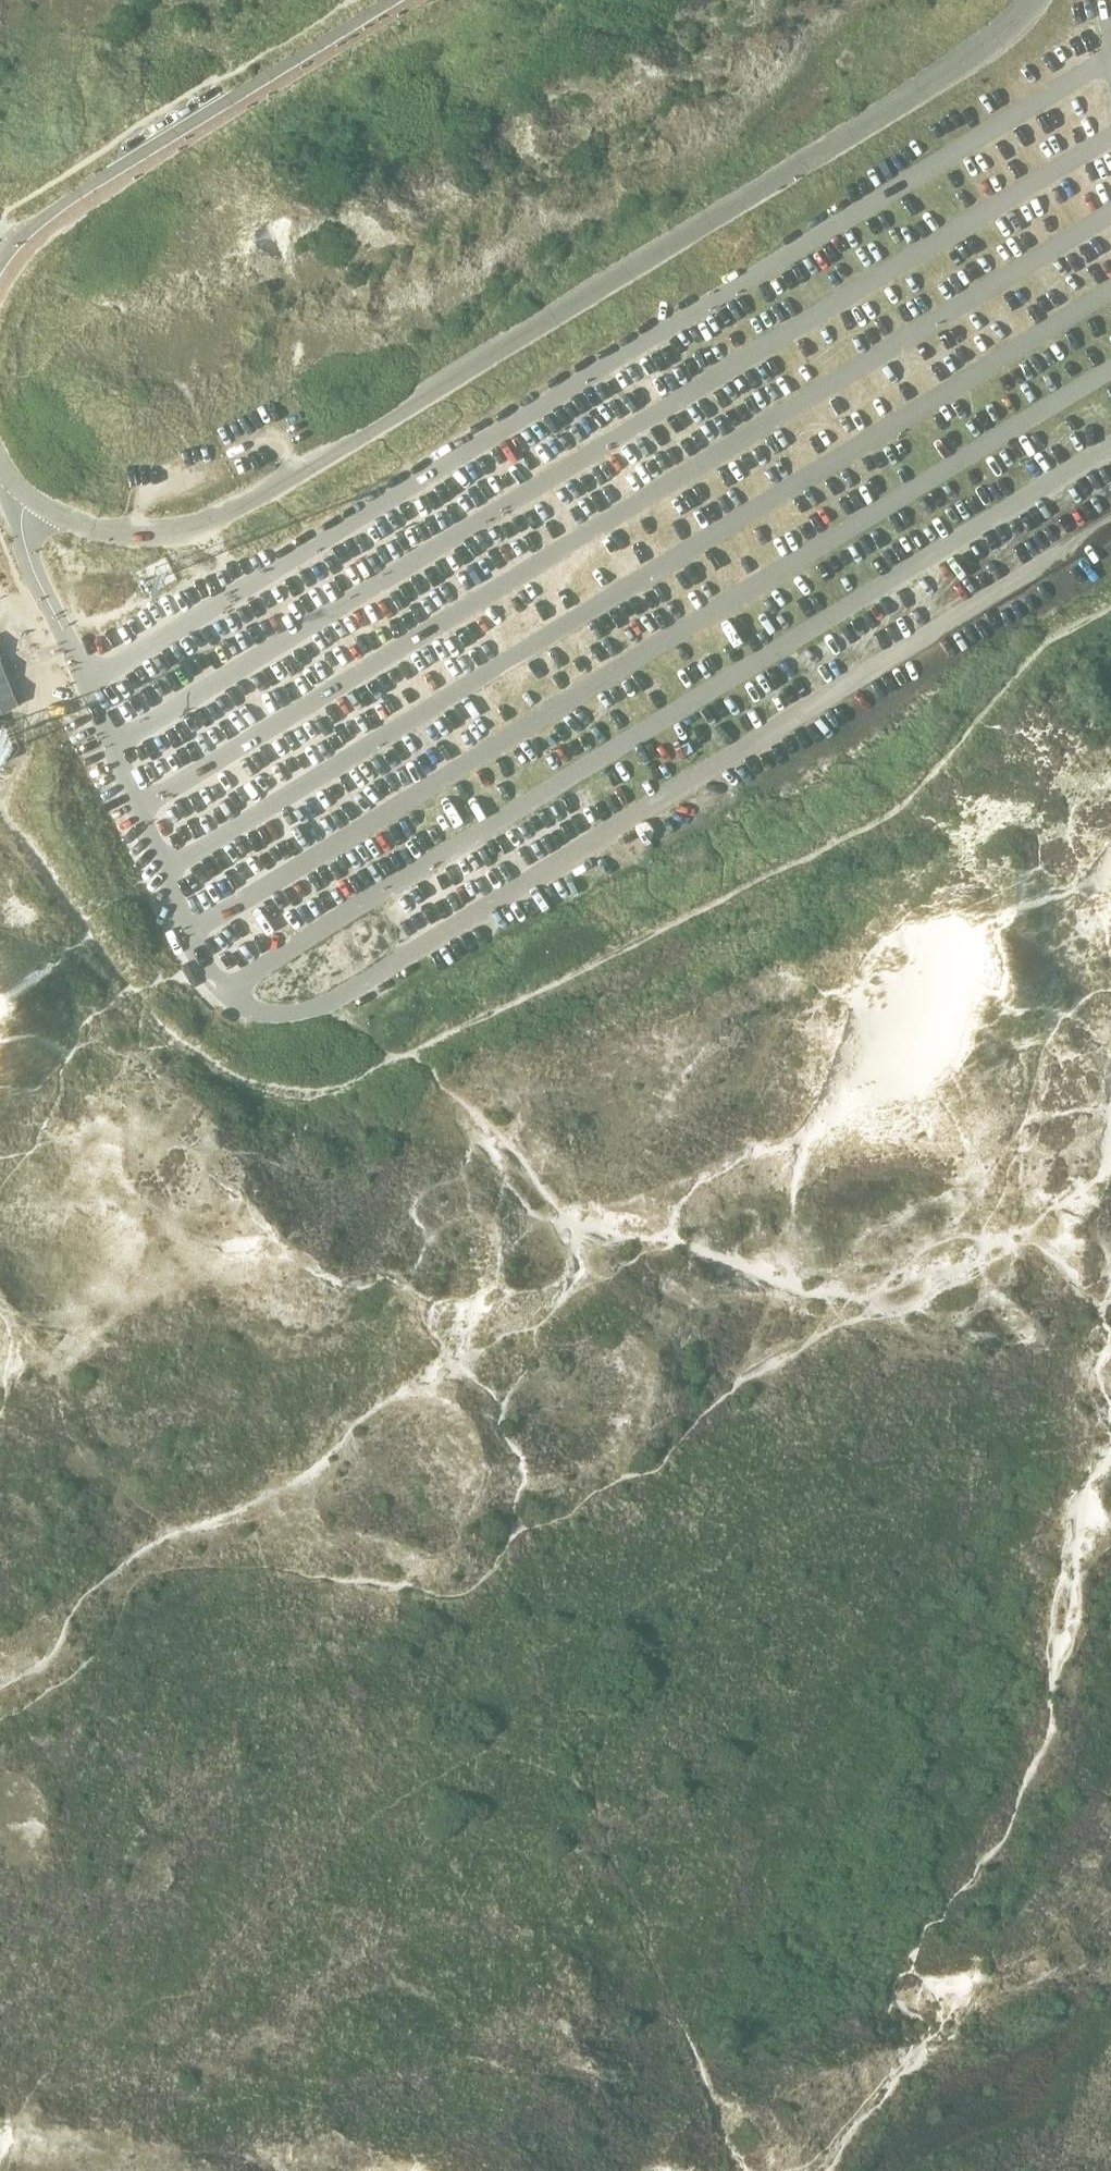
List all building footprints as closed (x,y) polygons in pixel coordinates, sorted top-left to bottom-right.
[(18,704),(2,665),(0,659),(0,712),(18,704)]
